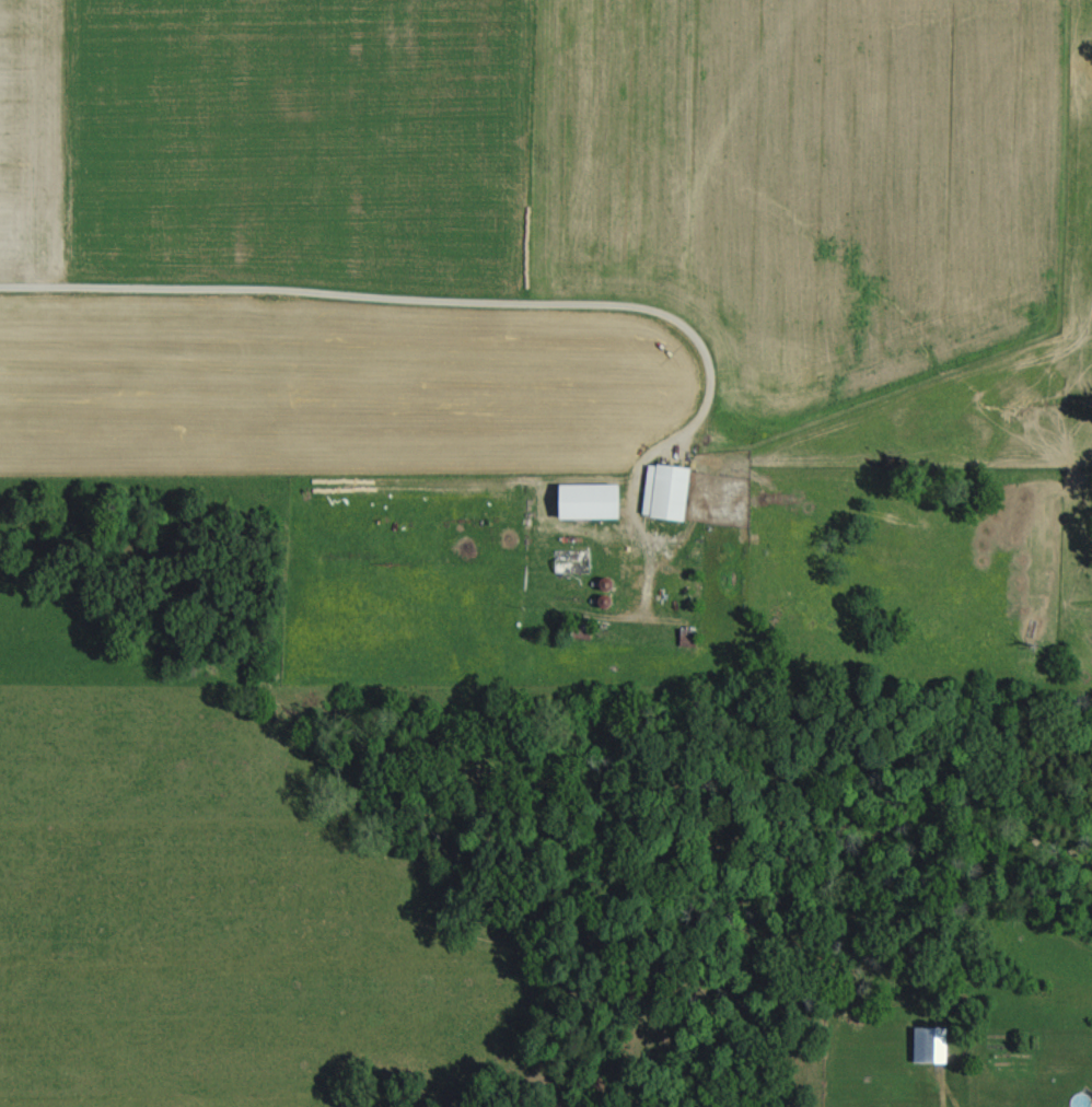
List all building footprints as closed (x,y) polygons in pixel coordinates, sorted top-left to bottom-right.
[(692,468),(648,464),(643,517),(687,521),(692,468)] [(622,484),(562,485),(563,520),(623,519),(622,484)] [(947,1064),(948,1030),(916,1029),(915,1063),(947,1064)]
